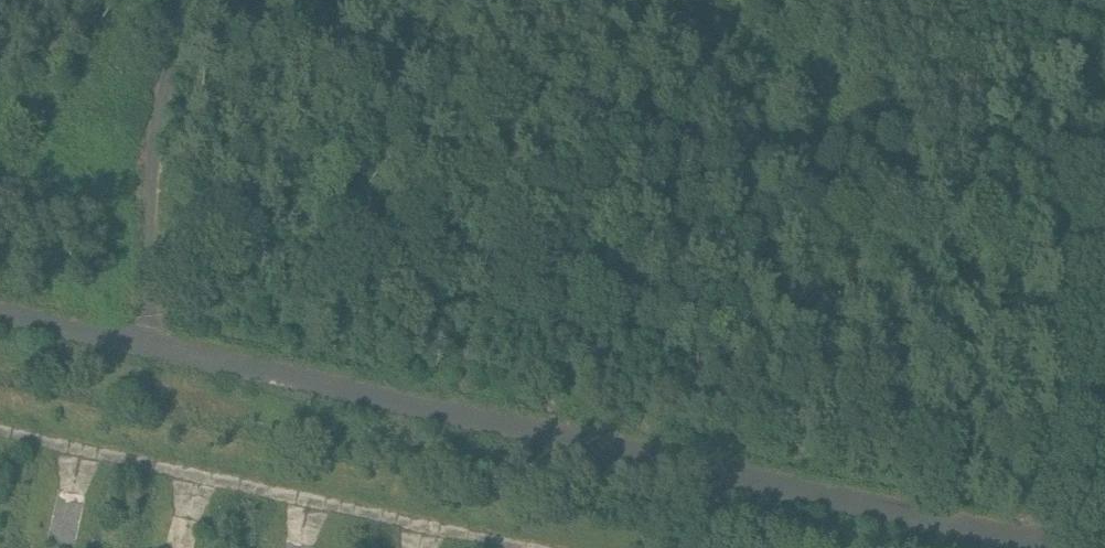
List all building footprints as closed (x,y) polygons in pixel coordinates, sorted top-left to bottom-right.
[(76,546),(91,492),(60,483),(45,537),(76,546)] [(201,514),(170,510),(165,547),(196,547),(201,514)] [(283,547),(315,547),(316,541),(286,534),(283,547)]
